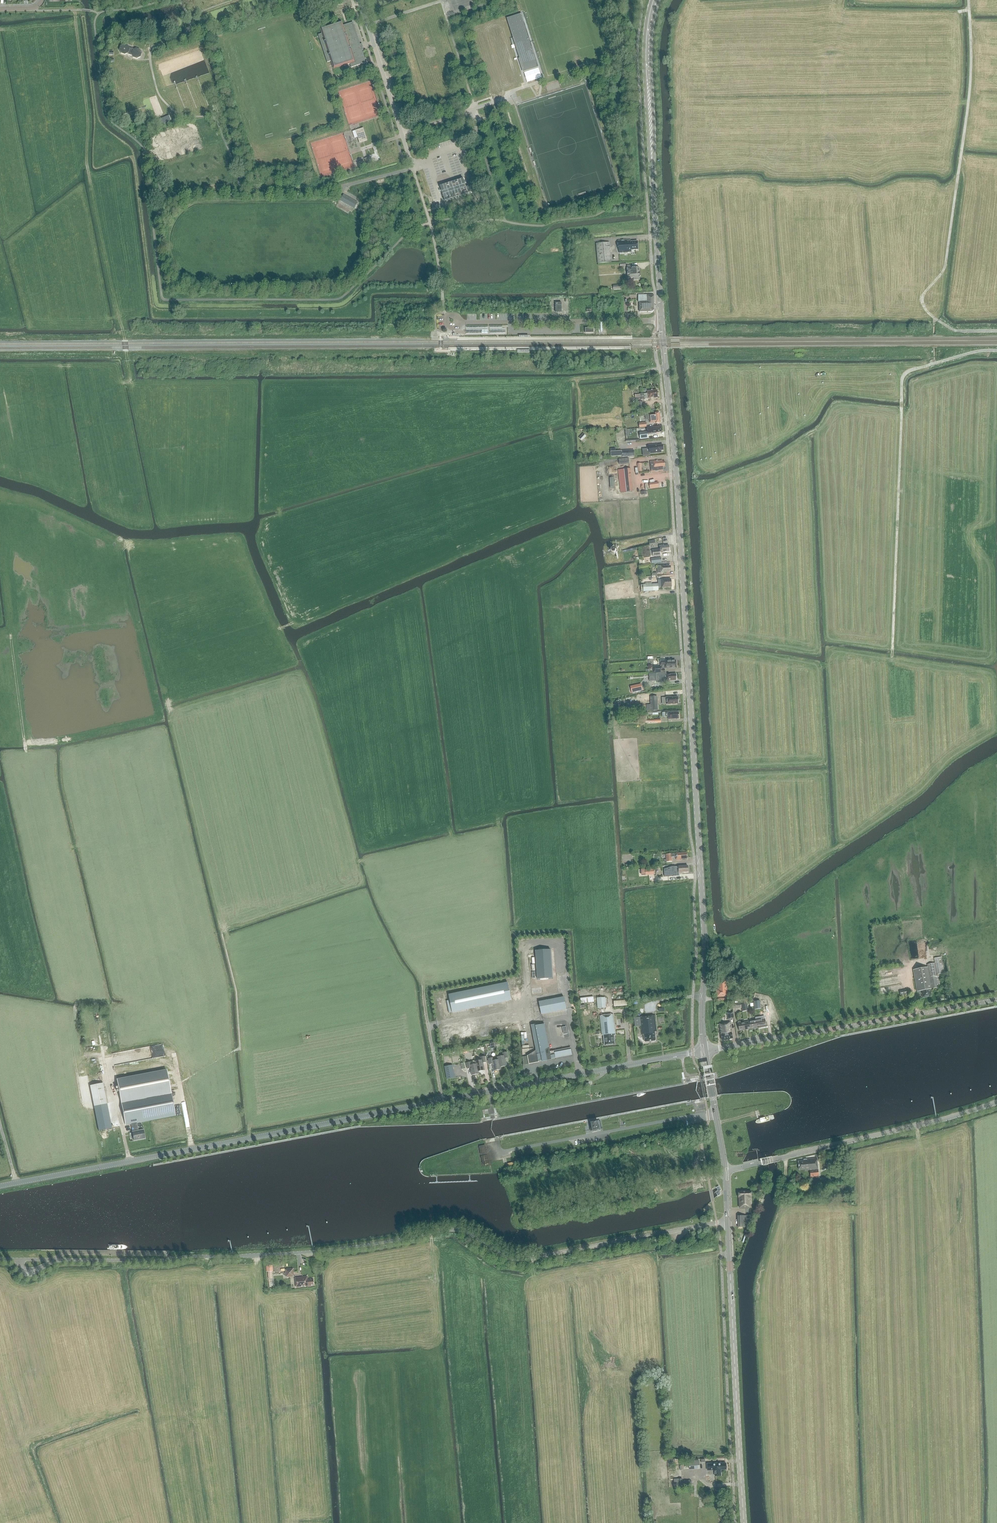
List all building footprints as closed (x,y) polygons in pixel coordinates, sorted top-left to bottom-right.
[(506,18),(523,71),(538,67),(521,14),(506,18)] [(366,63),(364,59),(362,51),(363,51),(362,45),(360,46),(353,23),(343,26),(342,22),(320,29),(322,34),(318,35),(327,63),(331,62),(333,70),(350,64),(351,67),(366,63)] [(133,57),(136,59),(140,57),(141,53),(140,49),(136,48),(134,49),(129,47),(128,45),(124,44),(120,46),(119,50),(121,53),(124,55),(126,54),(132,56),(133,57)] [(194,54),(195,60),(203,57),(201,50),(190,53),(190,55),(194,54)] [(168,115),(157,120),(159,125),(170,120),(168,115)] [(360,129),(355,130),(359,143),(362,142),(363,141),(367,140),(363,128),(360,129)] [(438,187),(443,201),(470,193),(468,187),(465,188),(462,179),(438,187)] [(354,208),(357,203),(348,197),(347,199),(343,196),(340,201),(348,205),(348,204),(354,208)] [(618,241),(619,253),(632,252),(631,250),(638,250),(637,241),(631,242),(631,241),(627,241),(627,240),(618,241)] [(611,262),(609,242),(596,244),(598,264),(611,262)] [(633,280),(635,280),(640,280),(639,277),(640,276),(640,274),(639,273),(639,268),(635,268),(635,266),(632,266),(627,266),(628,279),(633,278),(633,280)] [(653,295),(647,295),(638,295),(638,302),(639,302),(639,307),(639,312),(652,312),(654,310),(653,295)] [(658,395),(657,394),(657,390),(648,391),(648,393),(644,394),(644,393),(639,394),(637,395),(635,395),(635,398),(636,402),(640,402),(640,400),(644,399),(644,398),(648,398),(648,399),(657,398),(657,397),(658,396),(658,395)] [(648,415),(649,423),(655,423),(660,423),(660,422),(660,421),(660,420),(660,419),(659,416),(660,416),(660,414),(659,414),(659,413),(654,413),(654,414),(648,415)] [(651,427),(648,428),(647,428),(648,435),(656,434),(656,432),(661,432),(661,427),(651,427)] [(649,445),(649,449),(645,449),(645,453),(661,452),(661,450),(663,450),(663,446),(660,446),(660,445),(657,445),(657,444),(649,445)] [(650,461),(650,465),(651,472),(663,470),(663,466),(665,466),(664,461),(662,461),(662,460),(650,461)] [(631,468),(621,469),(623,483),(632,482),(631,468)] [(652,550),(653,554),(653,557),(660,556),(660,553),(664,553),(664,552),(669,551),(669,545),(663,546),(663,545),(659,546),(659,549),(652,550)] [(610,553),(612,555),(616,555),(617,552),(616,549),(614,547),(611,547),(609,550),(610,553)] [(671,587),(671,579),(661,580),(661,588),(671,587)] [(676,667),(675,661),(671,661),(671,660),(664,661),(664,660),(659,660),(660,662),(660,666),(653,666),(654,673),(665,672),(664,668),(672,668),(672,667),(676,667)] [(666,674),(666,673),(659,673),(660,681),(666,681),(672,680),(676,680),(676,679),(676,676),(676,675),(672,675),(672,674),(666,674)] [(658,710),(657,696),(650,697),(650,704),(646,704),(646,711),(658,710)] [(676,853),(676,854),(666,854),(666,859),(664,859),(664,862),(672,862),(672,857),(676,857),(676,860),(681,860),(681,859),(687,859),(686,853),(676,853)] [(675,867),(672,867),(668,868),(668,876),(676,875),(676,872),(679,872),(679,873),(682,873),(683,872),(688,872),(687,866),(678,866),(675,867)] [(550,949),(535,950),(537,979),(552,978),(550,949)] [(913,970),(916,989),(917,992),(917,993),(921,993),(921,994),(922,998),(931,996),(930,990),(937,988),(937,985),(940,985),(938,975),(944,974),(941,957),(934,959),(935,963),(927,965),(927,967),(913,970)] [(716,990),(717,997),(717,1001),(725,1000),(725,996),(727,996),(726,980),(717,981),(718,990),(716,990)] [(467,991),(447,995),(451,1013),(471,1009),(510,1001),(507,983),(467,991)] [(564,996),(539,1001),(541,1014),(566,1009),(564,996)] [(605,997),(596,998),(597,1008),(606,1008),(605,997)] [(613,1033),(615,1034),(613,1015),(600,1016),(601,1035),(603,1035),(604,1045),(614,1044),(613,1033)] [(644,1034),(644,1042),(655,1041),(654,1032),(656,1032),(654,1015),(634,1018),(635,1027),(641,1026),(642,1035),(644,1034)] [(762,1019),(756,1020),(757,1028),(766,1026),(766,1025),(765,1022),(762,1023),(762,1019)] [(732,1038),(730,1022),(719,1024),(720,1032),(721,1032),(722,1034),(721,1034),(721,1040),(732,1038)] [(554,1051),(550,1052),(549,1048),(549,1049),(544,1024),(535,1025),(535,1024),(531,1025),(536,1050),(527,1055),(529,1064),(539,1062),(538,1061),(542,1060),(542,1061),(551,1060),(551,1058),(555,1057),(555,1058),(572,1055),(570,1048),(554,1051)] [(497,1058),(498,1060),(499,1063),(500,1068),(506,1067),(505,1059),(508,1059),(507,1053),(503,1054),(503,1057),(497,1058)] [(475,1062),(476,1064),(476,1067),(477,1067),(478,1072),(484,1071),(483,1063),(486,1063),(485,1057),(480,1058),(481,1061),(475,1062)] [(498,1060),(493,1061),(493,1058),(488,1059),(489,1065),(493,1065),(494,1071),(501,1070),(500,1068),(499,1063),(498,1060)] [(479,1074),(478,1072),(477,1067),(476,1067),(476,1064),(471,1065),(471,1062),(466,1063),(467,1069),(470,1069),(471,1075),(479,1074)] [(446,1079),(455,1078),(452,1065),(444,1066),(446,1079)] [(116,1079),(125,1125),(131,1124),(137,1123),(175,1116),(167,1070),(116,1079)] [(103,1083),(90,1085),(94,1106),(107,1104),(103,1083)] [(110,1109),(99,1110),(102,1125),(112,1123),(110,1109)] [(600,1119),(592,1120),(594,1131),(601,1130),(600,1119)] [(122,1137),(120,1122),(107,1124),(108,1139),(122,1137)] [(137,1123),(131,1124),(132,1132),(133,1140),(144,1139),(143,1130),(138,1131),(137,1123)] [(817,1158),(807,1159),(803,1159),(803,1161),(798,1161),(799,1170),(804,1170),(804,1171),(810,1171),(810,1177),(818,1176),(817,1158)] [(738,1194),(738,1195),(738,1197),(739,1197),(739,1207),(742,1207),(742,1209),(751,1208),(751,1191),(738,1191),(738,1192),(738,1193),(738,1194)] [(752,1227),(752,1215),(737,1215),(737,1227),(752,1227)] [(314,1284),(314,1280),(311,1280),(311,1279),(308,1279),(307,1277),(295,1277),(296,1287),(302,1287),(302,1286),(305,1286),(311,1286),(311,1285),(314,1284)] [(700,1469),(699,1460),(688,1461),(689,1467),(689,1469),(700,1469)] [(707,1464),(707,1471),(714,1470),(715,1476),(721,1475),(720,1470),(726,1469),(726,1468),(726,1466),(726,1465),(725,1463),(721,1463),(707,1464)]
